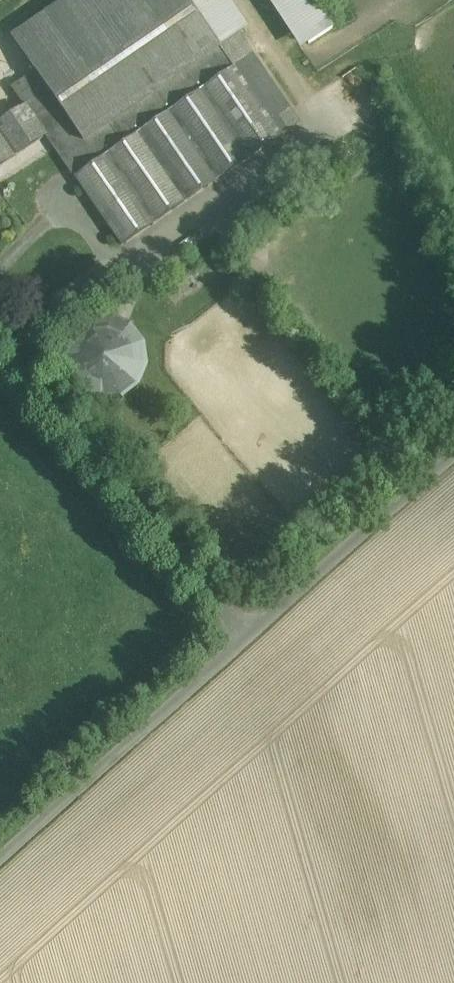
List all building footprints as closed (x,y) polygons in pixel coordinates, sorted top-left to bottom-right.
[(37,71),(92,152),(228,58),(221,47),(189,0),(140,0),(37,71)] [(315,0),(280,0),(309,45),(334,29),(315,0)] [(296,125),(236,37),(221,47),(228,58),(281,136),(296,125)] [(228,58),(92,152),(37,71),(12,87),(27,109),(46,136),(68,169),(69,168),(122,245),(281,136),(228,58)] [(46,136),(27,109),(0,128),(0,167),(46,136)] [(110,319),(89,321),(72,335),(64,354),(67,376),(80,393),(100,401),(121,398),(138,385),(146,365),(143,344),(130,327),(110,319)]
